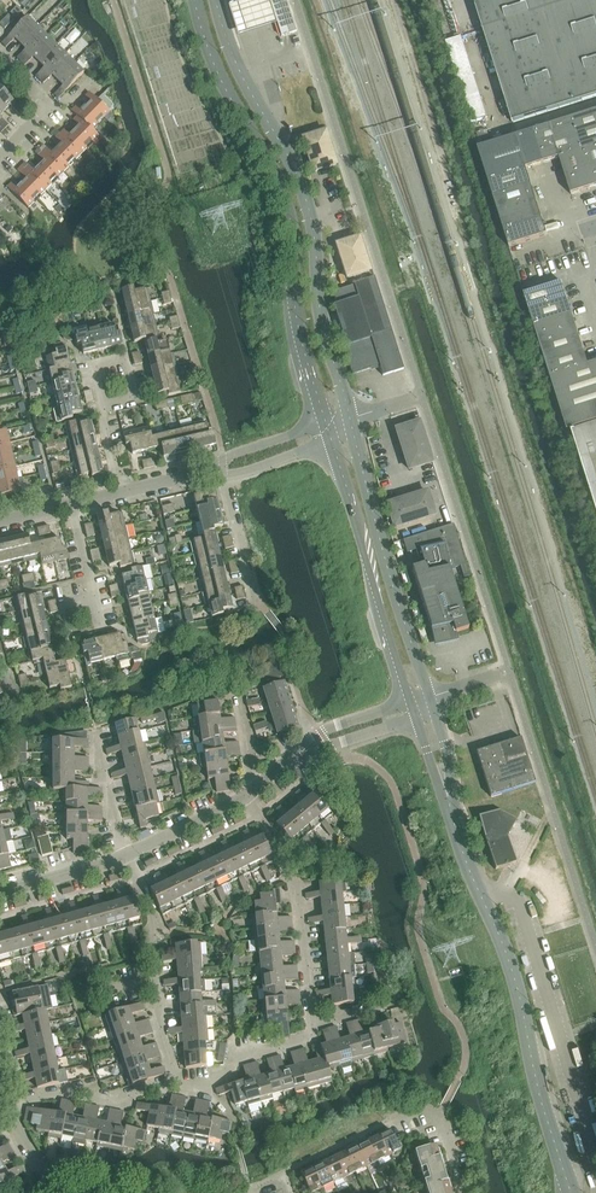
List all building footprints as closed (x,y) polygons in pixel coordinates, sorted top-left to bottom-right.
[(277,23),(270,0),(241,0),(242,3),(230,7),(239,35),(277,23)] [(277,23),(282,37),(296,32),(286,0),(270,0),(277,23)] [(513,124),(595,97),(595,0),(474,0),(513,124)] [(10,14),(16,19),(22,12),(17,7),(10,14)] [(0,24),(0,25),(5,30),(14,20),(8,15),(0,24)] [(27,18),(1,44),(6,48),(15,39),(20,44),(36,27),(27,18)] [(20,44),(26,50),(17,59),(20,63),(46,37),(36,27),(20,44)] [(55,46),(46,37),(20,63),(24,66),(34,57),(39,62),(55,46)] [(65,55),(55,46),(39,62),(44,68),(35,77),(39,81),(65,55)] [(65,55),(39,81),(43,85),(52,75),(58,81),(74,64),(65,55)] [(84,74),(74,64),(58,81),(63,86),(54,96),(58,100),(84,74)] [(5,111),(10,106),(19,115),(23,111),(0,88),(0,107),(5,111)] [(91,103),(86,108),(101,123),(110,114),(89,92),(88,93),(85,97),(91,103)] [(71,110),(71,111),(77,117),(77,116),(93,132),(93,131),(101,123),(86,108),(81,112),(75,107),(71,110)] [(571,120),(581,151),(595,147),(595,112),(571,120)] [(73,121),(79,127),(74,131),(90,147),(99,137),(93,131),(93,132),(77,116),(77,117),(73,121)] [(0,118),(0,125),(5,130),(9,126),(0,118)] [(571,120),(533,132),(543,164),(560,159),(560,158),(581,151),(571,120)] [(64,130),(59,134),(81,155),(90,147),(74,131),(70,136),(64,130)] [(487,131),(477,134),(479,141),(489,137),(487,131)] [(326,132),(303,139),(314,173),(331,167),(336,165),(326,132)] [(533,132),(478,149),(488,181),(526,169),(527,169),(543,164),(533,132)] [(62,144),(57,149),(72,164),(81,155),(59,134),(55,138),(62,144)] [(581,151),(560,158),(560,159),(572,195),(583,192),(595,188),(595,147),(581,151)] [(46,148),(42,152),(63,173),(72,164),(57,149),(52,154),(46,148)] [(42,152),(38,156),(44,162),(39,167),(55,182),(63,173),(42,152)] [(55,182),(39,167),(35,172),(28,166),(24,170),(46,191),(55,182)] [(526,169),(488,181),(494,197),(532,185),(527,169),(526,169)] [(27,180),(22,185),(37,200),(46,191),(24,170),(20,174),(27,180)] [(11,183),(7,188),(28,209),(37,200),(22,185),(17,189),(11,183)] [(532,185),(494,197),(499,214),(537,202),(532,185)] [(537,202),(499,214),(504,230),(542,218),(537,202)] [(59,206),(55,209),(59,214),(64,210),(59,206)] [(510,247),(547,235),(542,218),(504,230),(510,248),(510,247)] [(359,238),(337,245),(347,279),(370,271),(359,238)] [(333,292),(337,305),(333,306),(346,345),(391,330),(375,278),(354,284),(354,286),(333,292)] [(562,283),(525,295),(530,312),(568,300),(562,283)] [(133,288),(122,291),(125,304),(136,302),(137,306),(150,302),(147,289),(134,292),(133,288)] [(568,300),(530,312),(535,328),(573,316),(568,300)] [(153,315),(150,302),(137,306),(136,302),(125,304),(128,317),(139,315),(140,318),(153,315)] [(139,315),(128,317),(131,330),(142,327),(143,331),(156,328),(153,315),(140,318),(139,315)] [(573,316),(535,328),(541,345),(578,333),(573,316)] [(107,338),(109,349),(123,345),(120,334),(116,335),(114,325),(100,328),(103,339),(107,338)] [(88,331),(87,326),(70,330),(71,335),(63,337),(64,339),(68,342),(76,340),(77,346),(81,345),(83,355),(97,352),(94,341),(90,342),(88,331)] [(142,327),(131,330),(134,343),(144,341),(145,344),(156,341),(156,342),(159,341),(156,328),(143,331),(142,327)] [(88,331),(90,342),(94,341),(97,352),(109,349),(107,338),(103,339),(100,328),(88,331)] [(346,345),(346,346),(344,347),(352,375),(380,366),(380,368),(383,376),(404,370),(391,330),(346,345)] [(578,333),(541,345),(546,362),(584,350),(578,333)] [(157,344),(156,342),(156,341),(145,344),(148,357),(159,354),(160,358),(170,355),(167,342),(157,344)] [(54,345),(56,355),(46,357),(49,371),(60,368),(59,364),(70,362),(66,346),(61,343),(54,345)] [(584,350),(546,362),(551,378),(589,366),(584,350)] [(170,355),(160,358),(159,354),(148,357),(151,369),(162,367),(163,371),(176,367),(173,354),(170,355)] [(63,381),(62,377),(73,374),(70,362),(59,364),(60,368),(49,371),(52,383),(63,381)] [(589,366),(551,378),(568,431),(595,422),(595,364),(589,366)] [(162,367),(151,369),(154,382),(165,379),(166,383),(179,380),(176,367),(163,371),(162,367)] [(62,377),(63,381),(52,383),(55,396),(66,394),(65,390),(76,387),(73,374),(62,377)] [(165,379),(154,382),(157,395),(167,393),(168,397),(182,393),(179,380),(166,383),(165,379)] [(66,394),(55,396),(58,409),(69,406),(68,402),(79,400),(76,387),(65,390),(66,394)] [(68,402),(69,406),(58,409),(54,410),(57,423),(73,419),(72,415),(82,413),(79,400),(68,402)] [(80,421),(66,425),(69,438),(82,435),(83,439),(94,436),(91,423),(81,425),(80,421)] [(206,422),(193,425),(196,439),(200,438),(202,448),(216,445),(213,434),(209,435),(206,422)] [(420,423),(397,430),(409,470),(432,463),(420,423)] [(193,425),(180,428),(183,442),(187,441),(190,451),(202,448),(200,438),(196,439),(193,425)] [(573,433),(595,506),(595,425),(573,433)] [(156,437),(155,437),(152,438),(150,428),(137,431),(139,442),(143,441),(146,451),(158,448),(156,437)] [(180,428),(167,431),(171,445),(175,444),(177,454),(190,451),(187,441),(183,442),(180,428)] [(137,431),(123,434),(126,445),(130,444),(132,454),(146,451),(143,441),(139,442),(137,431)] [(167,431),(154,434),(155,437),(156,437),(158,448),(161,448),(164,458),(177,454),(175,444),(171,445),(167,431)] [(82,435),(69,438),(72,451),(85,447),(86,451),(97,449),(94,436),(83,439),(82,435)] [(0,446),(0,458),(11,456),(8,444),(0,446)] [(85,447),(72,451),(75,463),(89,460),(89,464),(100,461),(97,449),(86,451),(85,447)] [(0,458),(0,471),(13,468),(11,456),(0,458)] [(103,475),(100,461),(89,464),(89,460),(75,463),(78,477),(91,474),(92,477),(103,475)] [(0,471),(0,484),(16,480),(13,468),(0,471)] [(19,492),(16,480),(0,484),(0,497),(19,492)] [(207,507),(207,503),(217,501),(214,487),(203,490),(204,494),(194,496),(197,510),(207,507)] [(427,492),(387,505),(395,528),(435,515),(427,492)] [(217,501),(207,503),(207,507),(197,510),(200,522),(210,520),(210,516),(220,513),(217,501)] [(108,513),(97,515),(100,529),(111,526),(112,530),(125,527),(122,513),(109,516),(108,513)] [(213,529),(223,527),(220,513),(210,516),(210,520),(200,522),(203,535),(214,532),(213,529)] [(419,550),(422,557),(418,559),(420,567),(412,570),(429,624),(431,631),(432,634),(435,647),(458,642),(456,634),(468,630),(451,576),(450,570),(460,567),(464,579),(470,577),(453,525),(403,541),(407,554),(419,550)] [(128,539),(125,527),(112,530),(111,526),(100,529),(103,541),(114,539),(115,543),(128,539)] [(204,538),(191,541),(194,555),(207,551),(207,548),(217,545),(214,532),(203,535),(204,538)] [(28,536),(15,539),(17,549),(21,549),(24,562),(38,559),(37,556),(36,556),(34,545),(30,546),(28,536)] [(15,539),(2,542),(4,553),(8,552),(12,565),(24,562),(21,549),(17,549),(15,539)] [(53,552),(55,562),(68,559),(66,548),(62,549),(60,539),(46,542),(49,553),(53,552)] [(114,539),(103,541),(106,554),(117,551),(118,555),(131,552),(128,539),(115,543),(114,539)] [(0,542),(0,568),(12,565),(8,552),(4,553),(2,542),(0,542)] [(46,542),(34,545),(36,556),(37,556),(40,555),(42,565),(55,562),(53,552),(49,553),(46,542)] [(210,560),(220,558),(217,545),(207,548),(207,551),(194,555),(197,567),(210,564),(210,560)] [(134,565),(131,552),(118,555),(117,551),(106,554),(109,567),(119,565),(120,569),(134,565)] [(210,564),(197,567),(200,580),(213,577),(213,573),(223,570),(220,558),(210,560),(210,564)] [(169,566),(162,568),(164,575),(171,573),(169,566)] [(131,570),(132,574),(122,576),(125,589),(135,587),(134,583),(145,580),(142,567),(131,570)] [(223,570),(213,573),(213,577),(200,580),(203,593),(217,589),(216,586),(226,583),(223,570)] [(145,580),(134,583),(135,587),(125,589),(128,602),(138,600),(137,596),(148,593),(145,580)] [(216,586),(217,589),(203,593),(206,606),(209,605),(220,602),(219,598),(229,596),(226,583),(216,586)] [(138,600),(128,602),(131,615),(141,612),(141,608),(151,606),(148,593),(137,596),(138,600)] [(29,595),(15,598),(18,611),(31,608),(32,612),(43,609),(40,596),(29,599),(29,595)] [(219,598),(220,602),(209,605),(212,618),(223,615),(222,611),(232,609),(229,596),(219,598)] [(177,599),(169,601),(170,607),(178,606),(177,599)] [(151,606),(141,608),(141,612),(131,615),(134,627),(144,625),(144,621),(154,618),(151,606)] [(46,622),(43,609),(32,612),(31,608),(18,611),(21,624),(34,621),(35,625),(46,622)] [(159,638),(157,632),(154,618),(144,621),(144,625),(134,627),(138,643),(142,646),(150,644),(150,643),(159,638)] [(182,619),(175,620),(177,630),(184,628),(183,625),(182,619)] [(34,621),(21,624),(24,637),(37,633),(38,637),(49,635),(46,622),(35,625),(34,621)] [(37,633),(24,637),(27,650),(30,649),(29,649),(40,646),(41,650),(52,648),(49,635),(38,637),(37,633)] [(113,647),(116,658),(117,664),(130,661),(129,655),(128,649),(127,644),(123,644),(120,634),(107,638),(109,648),(113,647)] [(107,638),(94,641),(97,651),(101,650),(103,661),(116,658),(113,647),(109,648),(107,638)] [(94,641),(81,644),(87,667),(91,666),(91,664),(103,661),(101,650),(97,651),(94,641)] [(40,646),(29,649),(30,649),(33,662),(43,660),(43,663),(55,660),(52,648),(41,650),(40,646)] [(55,660),(43,663),(46,675),(57,673),(58,677),(69,674),(66,661),(56,663),(55,660)] [(279,661),(262,666),(267,682),(284,677),(279,661)] [(57,673),(46,675),(50,689),(60,686),(61,690),(72,688),(69,674),(58,677),(57,673)] [(263,689),(267,700),(288,694),(284,682),(263,689)] [(288,694),(267,700),(270,712),(291,705),(288,694)] [(203,704),(197,705),(199,718),(219,715),(216,695),(202,697),(203,704)] [(291,705),(270,712),(274,723),(295,716),(291,705)] [(199,718),(195,718),(197,731),(235,725),(234,718),(220,720),(219,715),(199,718)] [(298,728),(295,716),(274,723),(278,734),(298,728)] [(136,720),(115,725),(118,737),(139,732),(136,720)] [(265,722),(259,724),(261,730),(267,728),(265,722)] [(259,724),(253,726),(255,732),(261,730),(259,724)] [(223,740),(222,734),(237,732),(235,725),(197,731),(189,732),(191,745),(202,743),(223,740)] [(139,732),(118,737),(120,746),(121,749),(141,744),(139,732)] [(521,739),(476,753),(490,797),(535,783),(521,739)] [(88,740),(50,740),(50,753),(74,753),(74,748),(88,748),(88,740)] [(223,740),(202,743),(204,754),(204,755),(239,750),(238,742),(224,745),(223,740)] [(120,746),(115,748),(116,753),(122,752),(124,761),(147,755),(144,743),(141,744),(121,749),(120,746)] [(204,754),(196,755),(198,769),(206,768),(206,767),(227,764),(226,759),(240,757),(239,750),(204,755),(204,754)] [(74,753),(50,753),(50,766),(88,765),(88,758),(74,758),(74,753)] [(150,767),(147,755),(124,761),(126,770),(127,773),(150,767)] [(227,764),(206,767),(206,768),(208,780),(214,779),(222,778),(229,777),(227,764)] [(88,765),(50,766),(50,778),(74,778),(74,772),(89,772),(88,765)] [(126,770),(121,772),(122,777),(128,776),(130,785),(153,779),(150,767),(127,773),(126,770)] [(222,778),(224,792),(231,791),(229,777),(222,778)] [(89,790),(89,789),(89,783),(74,783),(74,778),(50,778),(50,791),(63,791),(63,790),(89,790)] [(222,778),(214,779),(217,793),(224,792),(222,778)] [(153,779),(130,785),(133,797),(156,791),(153,779)] [(102,789),(89,789),(89,790),(63,790),(63,791),(63,803),(66,803),(66,802),(87,802),(87,797),(102,797),(102,789)] [(156,805),(159,804),(156,791),(133,797),(135,809),(156,804),(156,805)] [(299,791),(295,794),(301,801),(298,804),(300,806),(295,810),(313,831),(321,825),(330,836),(334,833),(325,822),(333,815),(315,794),(310,798),(308,795),(304,798),(299,791)] [(87,802),(66,802),(66,803),(66,814),(66,815),(102,814),(102,807),(87,807),(87,802)] [(159,817),(156,805),(156,804),(135,809),(140,829),(147,827),(145,820),(159,817)] [(281,822),(276,826),(294,847),(302,841),(311,852),(315,848),(306,837),(313,831),(295,810),(291,813),(289,811),(285,814),(280,807),(277,810),(282,817),(279,820),(281,822)] [(499,811),(479,817),(495,870),(516,864),(509,842),(508,837),(516,820),(517,820),(499,811)] [(102,821),(102,814),(66,815),(66,814),(63,814),(63,828),(66,828),(66,827),(87,827),(87,821),(102,821)] [(87,827),(66,827),(66,828),(67,840),(73,840),(80,840),(87,840),(87,827)] [(243,843),(244,846),(240,848),(252,873),(260,869),(266,882),(271,880),(265,867),(274,862),(262,837),(257,840),(255,837),(251,839),(247,831),(243,833),(247,841),(243,843)] [(28,841),(25,845),(27,850),(35,848),(33,840),(28,841)] [(221,853),(222,856),(217,859),(229,884),(238,880),(244,893),(249,890),(243,877),(252,873),(240,848),(234,850),(233,848),(229,850),(225,842),(221,843),(225,851),(221,853)] [(48,848),(40,849),(42,856),(42,857),(49,855),(48,848)] [(200,867),(195,869),(207,895),(216,890),(222,903),(227,901),(221,888),(229,884),(217,859),(212,861),(211,858),(207,860),(203,852),(199,854),(203,862),(199,864),(200,867)] [(0,857),(0,871),(11,868),(8,855),(0,857)] [(205,912),(199,899),(207,895),(195,869),(190,872),(189,869),(185,871),(181,863),(177,865),(181,873),(177,875),(178,878),(173,880),(185,905),(194,901),(200,914),(205,912)] [(158,874),(155,876),(159,884),(154,886),(156,888),(150,891),(162,916),(185,905),(173,880),(168,882),(167,880),(162,882),(158,874)] [(345,880),(319,883),(320,893),(320,895),(346,893),(345,880)] [(115,901),(115,904),(110,905),(118,932),(127,930),(131,944),(136,942),(132,928),(142,925),(134,899),(129,900),(128,897),(123,898),(121,890),(117,891),(119,900),(115,901)] [(273,890),(273,893),(260,895),(261,902),(254,903),(255,915),(255,916),(276,914),(275,905),(281,904),(279,890),(273,890)] [(320,893),(315,893),(315,899),(321,898),(322,908),(343,905),(341,893),(346,893),(320,895),(320,893)] [(108,935),(118,932),(110,905),(105,907),(104,904),(99,905),(97,896),(93,897),(95,906),(91,907),(92,910),(86,912),(94,939),(103,936),(107,950),(112,949),(108,935)] [(72,913),(67,914),(68,917),(62,919),(70,946),(79,943),(83,957),(89,955),(85,941),(94,939),(86,912),(81,913),(80,910),(76,912),(73,903),(69,904),(72,913)] [(343,905),(322,908),(323,917),(323,920),(344,918),(343,905)] [(44,924),(39,925),(46,952),(56,950),(60,963),(65,962),(61,948),(70,946),(62,919),(57,920),(57,917),(52,918),(50,910),(46,911),(48,919),(43,921),(44,924)] [(255,915),(252,916),(253,928),(292,924),(291,917),(277,919),(276,914),(255,916),(255,915)] [(41,969),(37,955),(46,952),(39,925),(34,927),(33,924),(28,925),(26,916),(22,917),(24,926),(20,927),(21,930),(15,932),(22,959),(32,956),(36,970),(41,969)] [(323,923),(324,932),(345,930),(344,918),(323,920),(323,917),(317,918),(318,923),(323,923)] [(22,959),(15,932),(10,933),(9,930),(5,931),(2,923),(0,923),(0,930),(1,933),(0,933),(0,965),(22,959)] [(278,933),(293,931),(292,924),(253,928),(255,941),(279,938),(278,933)] [(345,930),(324,932),(326,944),(346,942),(347,945),(352,944),(352,939),(346,939),(345,930)] [(259,952),(295,949),(294,942),(279,943),(279,938),(255,941),(256,953),(259,953),(259,952)] [(348,954),(347,945),(346,942),(326,944),(327,957),(348,954)] [(199,943),(175,945),(176,955),(176,958),(200,956),(199,943)] [(281,958),(295,956),(295,949),(259,952),(259,953),(261,965),(281,963),(281,958)] [(348,954),(327,957),(328,969),(349,967),(348,954)] [(176,955),(171,956),(171,961),(177,961),(178,971),(198,969),(201,969),(200,956),(176,958),(176,955)] [(281,963),(261,965),(262,977),(297,973),(296,966),(282,968),(281,963)] [(450,969),(452,977),(464,974),(462,966),(450,969)] [(350,979),(350,978),(349,967),(328,969),(330,981),(350,979)] [(198,969),(178,971),(178,980),(178,982),(199,981),(198,969)] [(284,987),(284,982),(298,980),(297,973),(262,977),(263,989),(284,987)] [(350,978),(350,979),(330,981),(331,990),(331,993),(355,991),(353,978),(350,978)] [(228,979),(215,980),(216,992),(229,991),(228,979)] [(204,980),(199,981),(178,982),(178,980),(173,980),(173,986),(179,985),(180,995),(200,993),(205,993),(204,980)] [(14,1001),(15,1009),(12,1010),(14,1017),(22,1015),(46,1010),(41,987),(9,993),(11,1002),(14,1001)] [(284,987),(263,989),(264,1001),(300,998),(299,991),(285,992),(284,987)] [(331,990),(325,991),(326,997),(331,996),(332,1006),(356,1004),(355,991),(331,993),(331,990)] [(207,1008),(207,1002),(201,1003),(200,993),(180,995),(180,1007),(201,1005),(202,1008),(207,1008)] [(266,1014),(287,1011),(286,1006),(301,1005),(300,998),(264,1001),(261,1001),(263,1014),(261,1015),(266,1014)] [(133,1020),(131,1015),(145,1010),(142,1003),(106,1015),(110,1028),(133,1020)] [(207,1016),(207,1008),(202,1008),(201,1005),(180,1007),(181,1019),(202,1017),(205,1017),(207,1016)] [(46,1010),(22,1015),(24,1025),(25,1028),(49,1023),(46,1010)] [(287,1011),(266,1014),(261,1015),(262,1027),(281,1025),(283,1039),(290,1038),(287,1011)] [(374,1031),(369,1033),(375,1056),(376,1055),(378,1059),(383,1057),(383,1053),(388,1052),(387,1049),(386,1049),(380,1026),(381,1026),(377,1015),(370,1017),(374,1031)] [(182,1029),(183,1031),(207,1029),(205,1017),(202,1017),(181,1019),(182,1029)] [(133,1020),(110,1028),(114,1039),(150,1027),(148,1020),(134,1025),(133,1020)] [(360,1020),(353,1022),(363,1059),(375,1056),(369,1033),(364,1034),(360,1020)] [(346,1024),(350,1038),(345,1039),(351,1063),(363,1059),(353,1022),(346,1024)] [(24,1025),(19,1026),(20,1032),(26,1031),(27,1040),(51,1035),(49,1023),(25,1028),(24,1025)] [(387,1049),(407,1044),(401,1023),(393,1026),(392,1023),(381,1026),(380,1026),(386,1049),(387,1049)] [(150,1027),(114,1039),(118,1051),(140,1043),(139,1038),(153,1034),(150,1027)] [(351,1063),(345,1039),(340,1041),(336,1027),(329,1029),(339,1066),(340,1066),(342,1070),(351,1067),(351,1063)] [(182,1029),(177,1029),(177,1035),(183,1034),(184,1044),(204,1042),(204,1043),(208,1042),(207,1029),(183,1031),(182,1029)] [(329,1029),(322,1031),(326,1045),(322,1046),(321,1046),(328,1069),(339,1066),(329,1029)] [(51,1035),(27,1040),(29,1049),(30,1052),(54,1047),(51,1035)] [(204,1042),(184,1044),(185,1056),(205,1054),(204,1043),(204,1042)] [(140,1043),(118,1051),(121,1063),(158,1050),(156,1043),(142,1048),(140,1043)] [(314,1046),(317,1060),(313,1062),(319,1085),(332,1081),(328,1069),(321,1046),(322,1046),(321,1044),(314,1046)] [(29,1049),(24,1050),(25,1056),(31,1055),(32,1064),(56,1059),(54,1047),(30,1052),(29,1049)] [(304,1049),(297,1051),(307,1088),(319,1085),(313,1062),(308,1063),(304,1049)] [(158,1050),(121,1063),(125,1074),(148,1067),(147,1062),(160,1057),(158,1050)] [(289,1068),(295,1089),(294,1089),(295,1092),(307,1088),(297,1051),(290,1053),(294,1067),(289,1068)] [(205,1054),(185,1056),(186,1069),(207,1067),(205,1054)] [(295,1089),(289,1068),(284,1070),(280,1056),(273,1058),(283,1092),(294,1089),(295,1089)] [(270,1074),(265,1075),(271,1095),(272,1095),(283,1092),(273,1058),(266,1060),(270,1074)] [(56,1059),(32,1064),(34,1073),(35,1076),(59,1071),(56,1059)] [(256,1063),(250,1065),(260,1102),(273,1098),(272,1095),(271,1095),(265,1075),(260,1076),(256,1063)] [(250,1065),(243,1067),(247,1080),(242,1082),(247,1102),(248,1105),(260,1102),(250,1065)] [(148,1067),(125,1074),(129,1086),(166,1074),(164,1067),(150,1071),(148,1067)] [(29,1074),(30,1080),(35,1079),(38,1089),(68,1083),(65,1070),(59,1071),(35,1076),(34,1073),(29,1074)] [(247,1102),(242,1082),(216,1089),(218,1096),(227,1093),(231,1092),(235,1106),(247,1102)] [(159,1129),(158,1132),(171,1135),(172,1132),(171,1132),(178,1097),(171,1095),(168,1110),(163,1109),(159,1129)] [(171,1132),(172,1132),(171,1135),(183,1137),(188,1113),(183,1112),(185,1098),(178,1097),(171,1132)] [(48,1134),(48,1137),(61,1139),(62,1136),(61,1136),(68,1101),(61,1100),(58,1114),(53,1113),(49,1134),(48,1134)] [(188,1113),(183,1137),(194,1139),(195,1136),(196,1136),(203,1102),(195,1100),(193,1114),(188,1113)] [(62,1136),(73,1139),(72,1143),(77,1118),(72,1117),(75,1103),(68,1101),(61,1136),(62,1136)] [(207,1117),(210,1103),(203,1102),(196,1136),(195,1136),(194,1139),(208,1142),(208,1139),(212,1118),(207,1117)] [(137,1103),(136,1110),(149,1113),(147,1126),(159,1129),(163,1109),(137,1103)] [(77,1118),(72,1143),(84,1146),(92,1106),(85,1105),(82,1119),(77,1118)] [(92,1106),(84,1146),(85,1141),(97,1143),(101,1123),(96,1122),(99,1108),(92,1106)] [(27,1108),(25,1115),(39,1118),(40,1118),(41,1111),(27,1108)] [(97,1143),(96,1146),(109,1149),(116,1111),(109,1110),(106,1124),(101,1123),(97,1143)] [(40,1118),(39,1118),(38,1125),(36,1131),(48,1134),(49,1134),(53,1113),(41,1111),(40,1118)] [(126,1128),(121,1127),(123,1112),(116,1111),(109,1149),(121,1151),(122,1148),(121,1148),(126,1128)] [(25,1115),(24,1122),(38,1125),(39,1118),(25,1115)] [(208,1139),(220,1141),(222,1135),(229,1136),(232,1122),(212,1118),(208,1139)] [(126,1128),(121,1148),(122,1148),(134,1151),(135,1144),(143,1146),(146,1132),(126,1128)] [(386,1130),(378,1134),(389,1156),(400,1151),(390,1131),(387,1132),(386,1130)] [(371,1140),(368,1142),(378,1162),(389,1156),(378,1134),(370,1138),(371,1140)] [(378,1162),(368,1142),(364,1143),(364,1141),(356,1145),(367,1167),(378,1162)] [(12,1150),(8,1144),(0,1149),(0,1157),(12,1150)] [(348,1149),(349,1151),(346,1152),(355,1173),(367,1167),(356,1145),(348,1149)] [(414,1152),(418,1164),(442,1157),(439,1148),(437,1149),(436,1145),(414,1152)] [(5,1168),(2,1164),(15,1157),(12,1150),(0,1157),(0,1171),(5,1168)] [(341,1152),(334,1156),(344,1178),(355,1173),(346,1152),(342,1154),(341,1152)] [(334,1156),(326,1160),(327,1162),(324,1163),(333,1183),(334,1183),(336,1187),(346,1183),(344,1178),(334,1156)] [(418,1164),(425,1187),(447,1180),(442,1165),(444,1165),(442,1157),(418,1164)] [(333,1183),(324,1163),(320,1165),(319,1163),(312,1167),(322,1189),(333,1183)] [(0,1171),(0,1186),(24,1173),(20,1166),(7,1173),(5,1168),(0,1171)] [(301,1174),(310,1192),(313,1192),(322,1189),(312,1167),(304,1170),(305,1172),(301,1174)] [(447,1180),(425,1187),(427,1192),(449,1192),(451,1192),(450,1189),(452,1188),(449,1179),(447,1180)]
